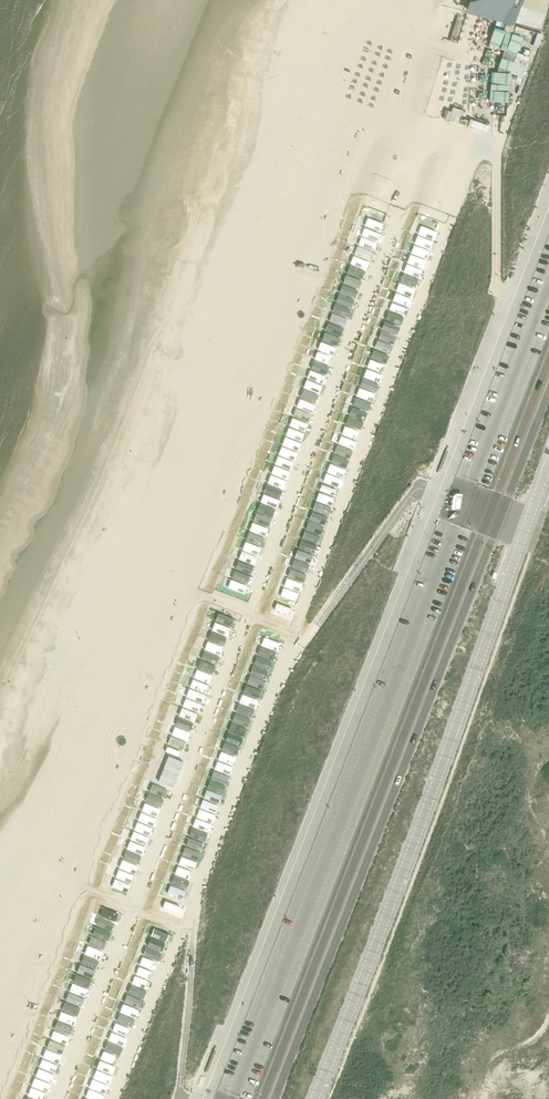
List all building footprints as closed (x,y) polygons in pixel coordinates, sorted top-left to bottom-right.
[(469,12),(501,21),(512,24),(519,5),(518,4),(519,0),(494,0),(472,6),(469,12)] [(517,18),(527,21),(530,10),(520,8),(517,18)] [(517,62),(519,32),(492,31),(491,47),(505,47),(504,58),(500,58),(499,71),(492,71),(490,101),(508,102),(510,74),(525,75),(526,62),(517,62)] [(445,121),(487,130),(488,124),(462,119),(464,111),(453,109),(452,113),(447,112),(445,121)] [(368,224),(383,227),(385,220),(370,216),(368,224)] [(430,250),(435,230),(419,227),(413,255),(424,257),(426,249),(430,250)] [(371,260),(374,251),(359,246),(356,254),(371,260)] [(345,336),(368,260),(352,255),(329,331),(345,336)] [(420,267),(422,260),(410,256),(408,264),(420,267)] [(398,291),(413,295),(417,278),(408,276),(410,271),(413,272),(414,268),(405,266),(398,291)] [(392,293),(351,417),(348,416),(342,433),(358,438),(369,402),(373,403),(401,316),(403,317),(409,299),(392,293)] [(327,374),(337,347),(322,341),(312,368),(327,374)] [(239,569),(254,575),(324,375),(308,369),(239,569)] [(335,434),(284,598),(294,602),(300,583),(297,582),(300,572),(305,573),(308,563),(313,564),(315,555),(316,555),(346,458),(350,459),(355,441),(335,434)] [(228,587),(243,593),(250,576),(235,570),(228,587)] [(280,607),(278,614),(292,619),(294,613),(280,607)] [(216,620),(230,625),(233,617),(219,612),(216,620)] [(213,621),(196,677),(211,682),(228,626),(213,621)] [(259,637),(201,819),(213,823),(231,765),(232,766),(235,756),(240,758),(276,642),(259,637)] [(191,684),(204,690),(207,684),(193,678),(191,684)] [(172,733),(186,739),(200,703),(187,697),(172,733)] [(171,735),(168,743),(183,748),(186,740),(171,735)] [(158,780),(173,786),(184,760),(169,754),(158,780)] [(123,880),(135,883),(164,786),(148,781),(116,887),(120,888),(123,880)] [(169,895),(184,898),(186,889),(185,888),(186,880),(172,878),(169,895)] [(153,928),(139,965),(155,971),(169,933),(153,928)] [(79,966),(77,982),(91,984),(93,968),(79,966)] [(146,978),(149,971),(138,967),(136,974),(146,978)] [(137,1008),(139,1009),(149,980),(132,975),(103,1060),(118,1065),(137,1008)] [(71,991),(70,991),(63,1010),(78,1015),(88,988),(74,983),(71,991)]
